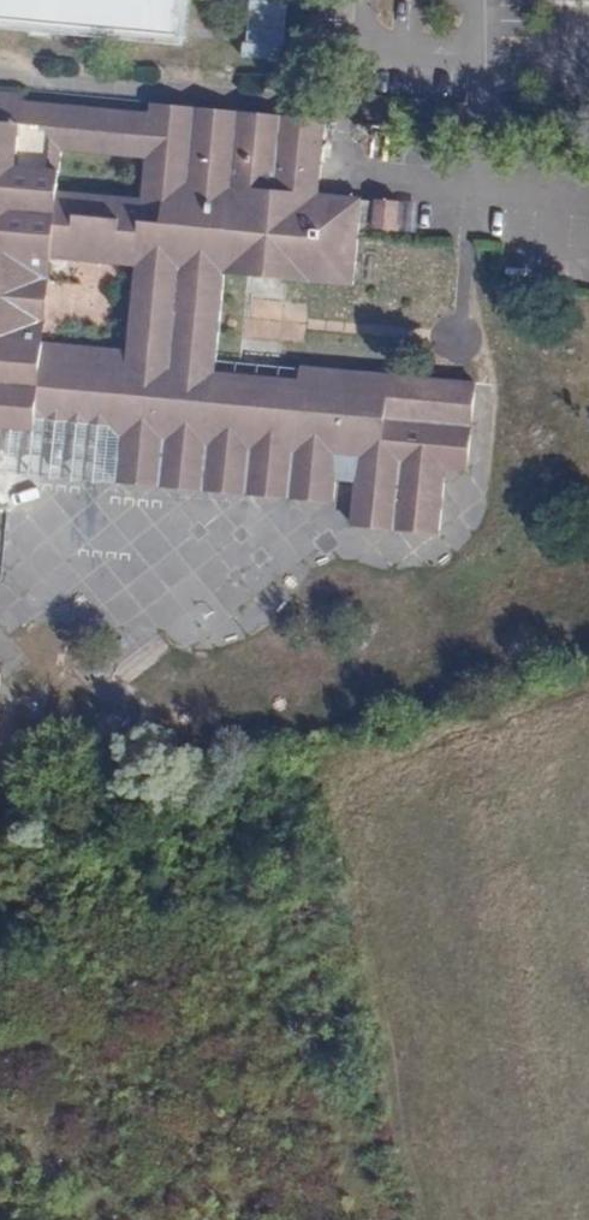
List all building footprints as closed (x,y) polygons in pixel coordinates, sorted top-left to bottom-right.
[(11,14),(19,22),(24,25),(30,28),(37,31),(47,33),(55,34),(65,32),(74,30),(83,26),(89,21),(186,31),(188,1),(222,5),(222,0),(0,0),(0,13),(11,14)] [(220,361),(227,277),(355,288),(362,200),(321,196),(326,126),(196,116),(193,140),(176,138),(177,133),(158,132),(158,114),(26,103),(26,97),(0,95),(0,404),(1,396),(125,408),(118,482),(336,499),(338,481),(355,482),(352,524),(441,531),(448,469),(468,470),(477,381),(220,361)] [(374,230),(397,232),(400,203),(376,201),(374,230)] [(0,404),(0,472),(118,482),(125,408),(1,396),(0,404)] [(1,754),(8,665),(0,664),(0,753),(1,754)]
